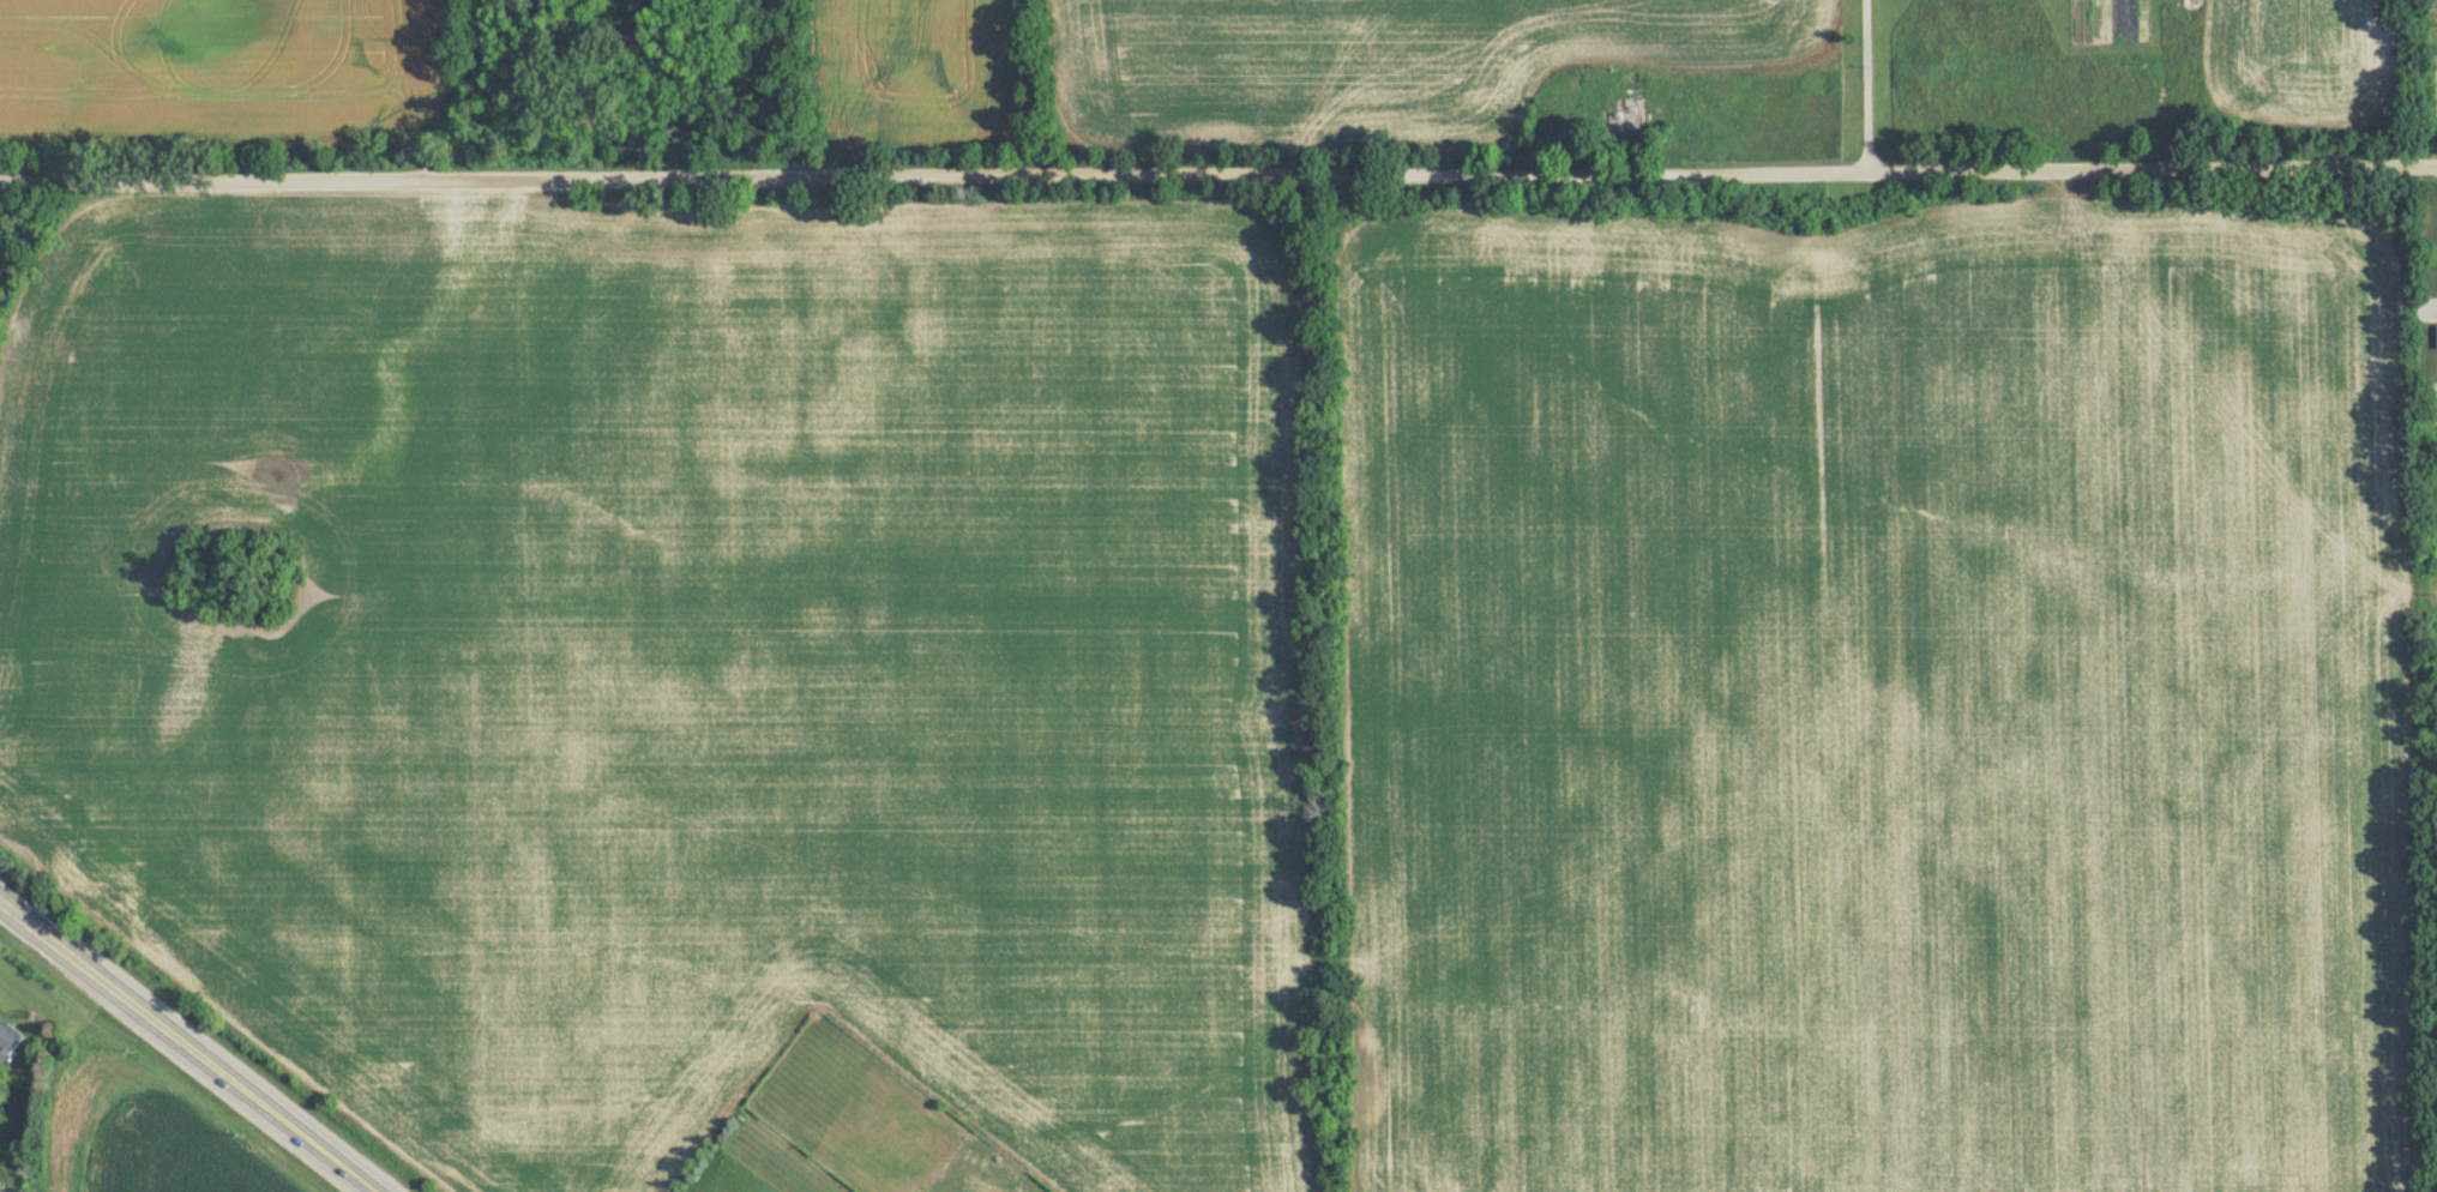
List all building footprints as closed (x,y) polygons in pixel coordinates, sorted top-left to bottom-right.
[(1624,110),(1607,110),(1607,131),(1644,131),(1644,87),(1624,87),(1624,110)] [(8,1059),(24,1036),(0,1020),(0,1053),(8,1059)]
